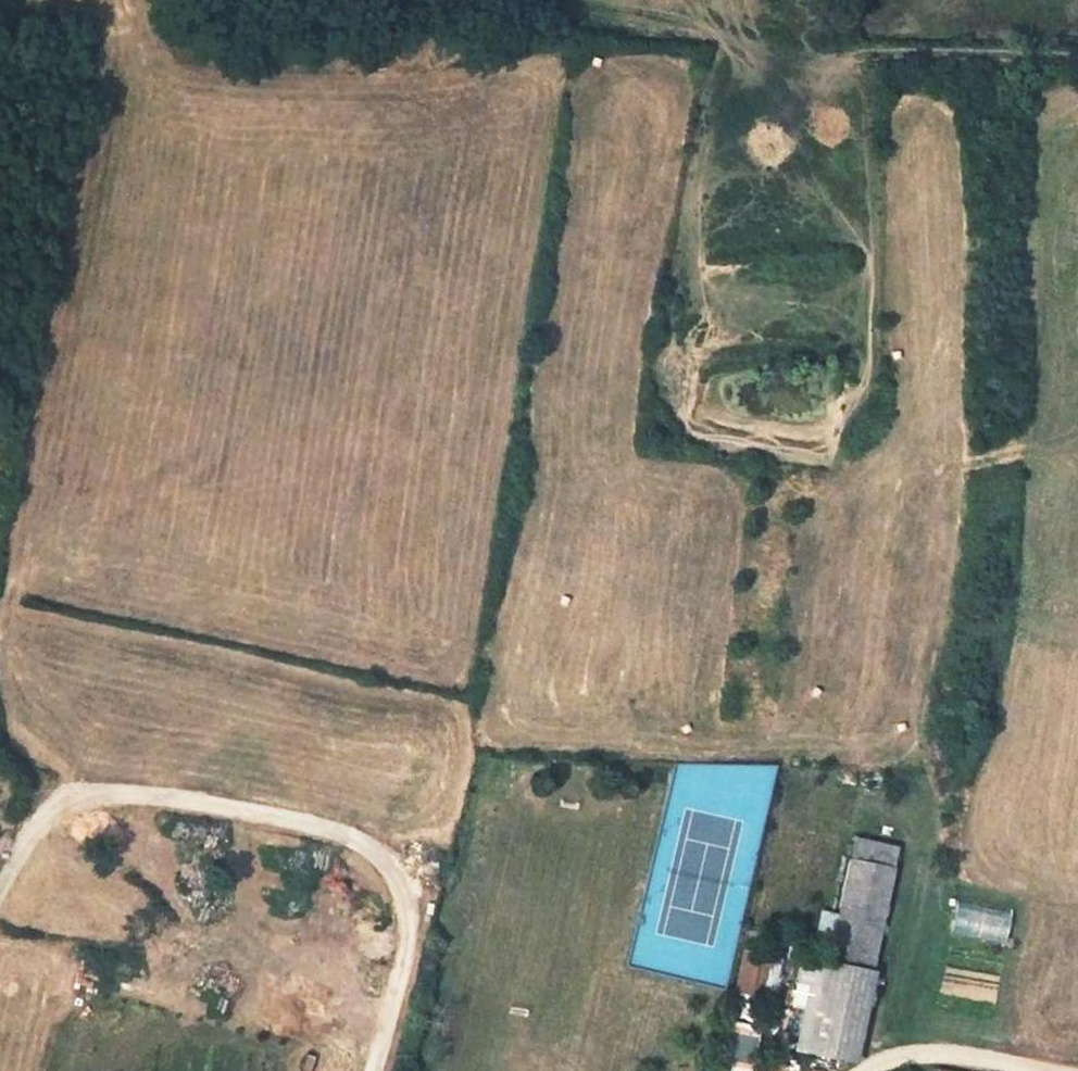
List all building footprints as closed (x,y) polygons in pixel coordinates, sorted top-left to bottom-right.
[(854,839),(850,858),(895,867),(899,848),(854,839)] [(895,867),(850,858),(827,965),(816,962),(811,987),(822,990),(810,1051),(854,1060),(895,867)] [(949,936),(1006,940),(1008,910),(951,905),(949,936)]
